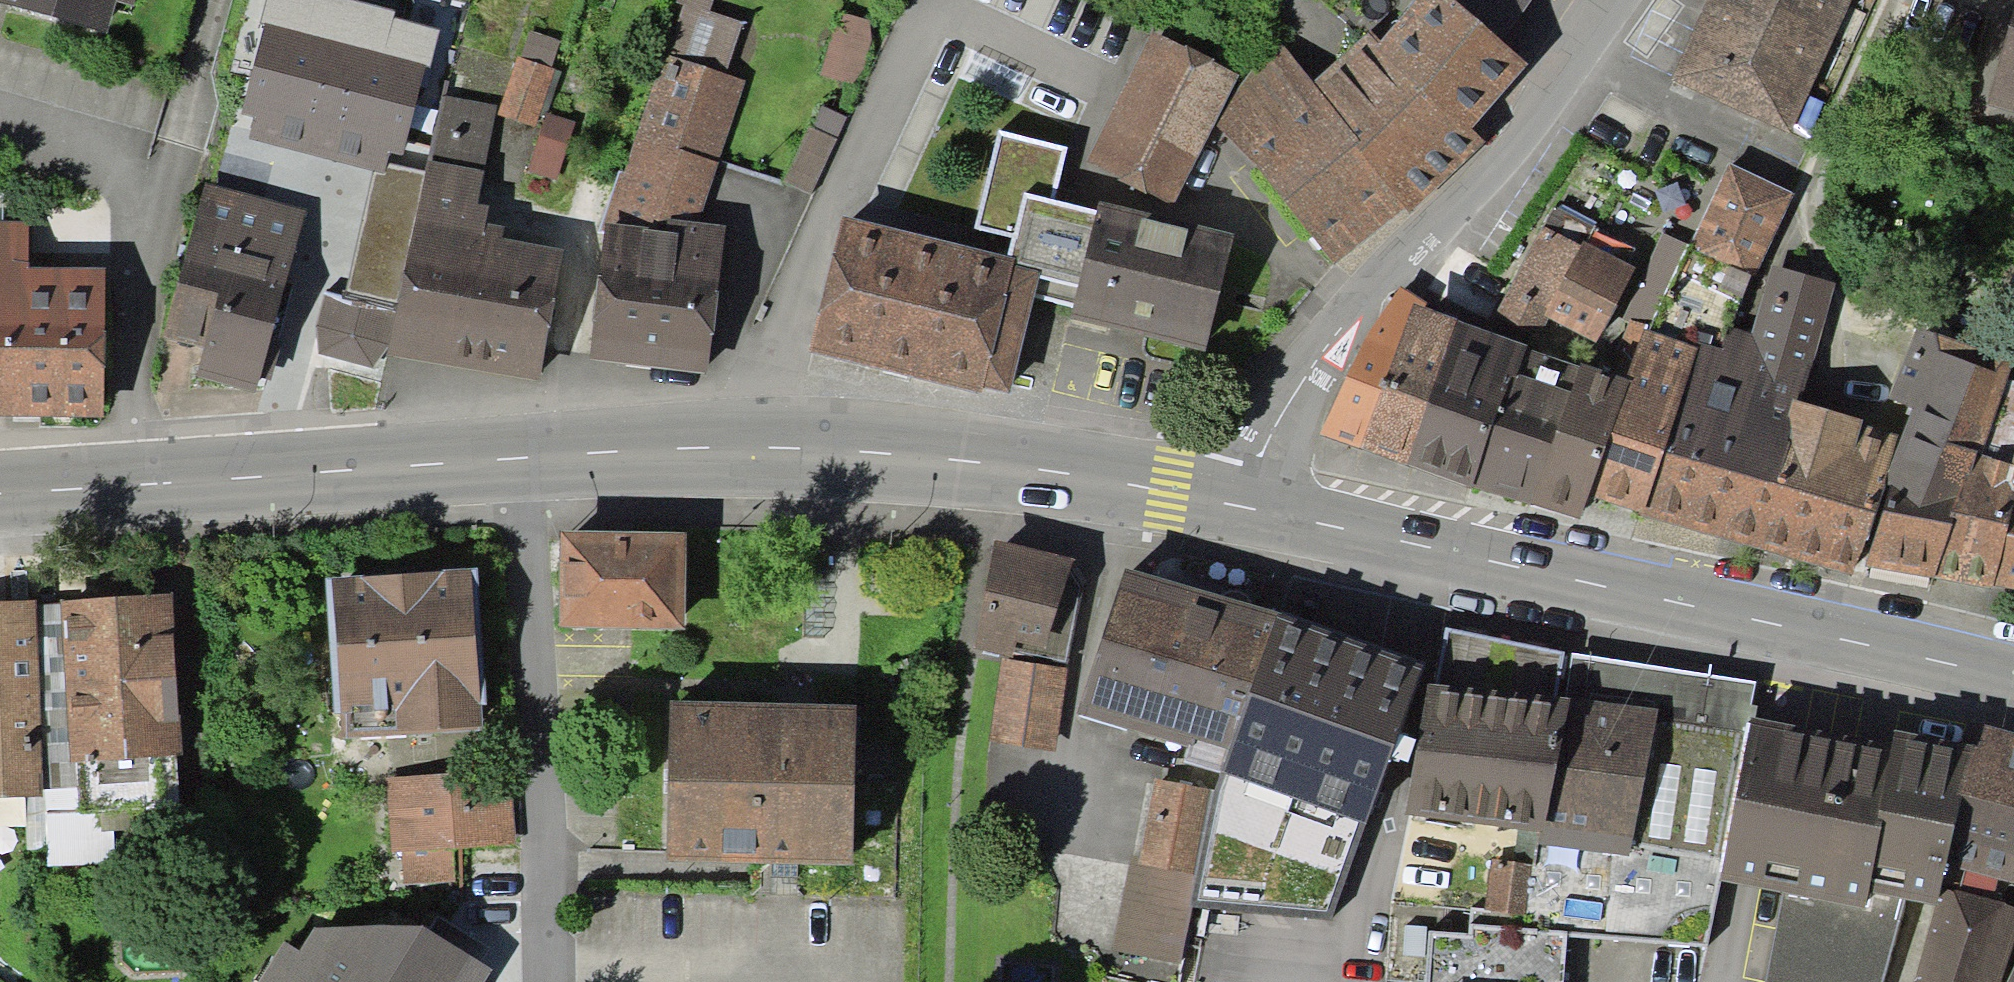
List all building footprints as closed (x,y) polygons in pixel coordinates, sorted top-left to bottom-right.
[(106,34),(116,0),(135,5),(136,0),(0,0),(0,3),(106,34)] [(262,21),(266,22),(243,114),(254,117),(248,140),(374,172),(387,175),(389,164),(392,152),(403,155),(421,84),(425,85),(439,30),(393,19),(395,11),(350,0),(267,0),(262,21)] [(667,54),(727,73),(742,21),(709,10),(712,0),(678,0),(677,2),(684,5),(667,54)] [(1473,128),(1528,64),(1503,42),(1453,0),(1450,0),(1449,1),(1447,0),(1414,0),(1380,40),(1375,45),(1473,128)] [(1503,42),(1532,0),(1453,0),(1503,42)] [(1674,81),(1794,134),(1854,0),(1710,0),(1674,81)] [(1987,105),(2013,113),(2013,8),(1987,105)] [(871,20),(839,11),(822,74),(854,83),(871,20)] [(1473,128),(1375,45),(1380,40),(1369,29),(1313,82),(1276,37),(1215,123),(1334,266),(1404,207),(1410,214),(1486,143),(1473,128)] [(522,57),(518,56),(499,114),(536,126),(540,114),(547,116),(547,114),(562,71),(551,68),(560,39),(531,30),(522,57)] [(1239,75),(1152,31),(1086,160),(1174,204),(1215,123),(1239,75)] [(699,222),(746,80),(727,73),(667,54),(665,53),(623,173),(619,171),(598,233),(604,234),(605,224),(666,231),(669,220),(699,222)] [(424,172),(415,220),(503,236),(505,224),(487,221),(490,203),(478,201),(496,106),(446,96),(449,80),(442,79),(424,172)] [(847,117),(819,105),(784,181),(812,194),(847,117)] [(575,123),(547,114),(547,116),(529,171),(557,180),(575,123)] [(1055,199),(1067,148),(1000,130),(976,228),(1012,237),(1025,194),(1055,199)] [(1689,243),(1754,275),(1794,193),(1728,161),(1689,243)] [(424,172),(389,164),(387,175),(374,172),(348,291),(399,302),(415,220),(424,172)] [(306,209),(206,181),(163,336),(203,348),(196,375),(256,391),(260,377),(272,380),(283,340),(271,337),(306,209)] [(1206,352),(1235,234),(1099,201),(1096,210),(1055,199),(1025,194),(1012,237),(1006,257),(1020,262),(1019,266),(1041,272),(1035,298),(1072,309),(1070,317),(1206,352)] [(1006,257),(844,217),(808,351),(981,395),(983,387),(1010,393),(1035,298),(1041,272),(1019,266),(1020,262),(1006,257)] [(564,247),(503,236),(415,220),(399,302),(397,310),(391,344),(389,353),(538,382),(564,247)] [(590,361),(707,373),(726,226),(699,222),(669,220),(666,231),(605,224),(604,234),(590,361)] [(105,417),(107,267),(31,266),(31,222),(0,222),(0,416),(105,417)] [(1544,315),(1582,245),(1541,225),(1487,330),(1526,344),(1532,332),(1541,335),(1549,318),(1544,315)] [(1596,343),(1636,267),(1585,240),(1582,245),(1544,315),(1549,318),(1596,343)] [(1691,345),(1697,347),(1645,512),(1854,577),(1884,480),(1898,435),(1880,430),(1862,424),(1864,420),(1800,400),(1836,284),(1772,264),(1750,334),(1729,327),(1723,347),(1710,344),(1713,335),(1696,330),(1691,345)] [(1412,303),(1426,307),(1427,303),(1400,288),(1374,325),(1347,376),(1320,434),(1360,450),(1412,303)] [(391,344),(397,310),(327,292),(316,327),(318,354),(374,367),(391,344)] [(1412,303),(1360,450),(1406,465),(1457,320),(1426,307),(1412,303)] [(1472,488),(1472,485),(1509,383),(1512,384),(1525,347),(1526,344),(1487,330),(1457,320),(1406,465),(1472,488)] [(1995,585),(2013,509),(2013,491),(2011,490),(2013,477),(2013,381),(2008,379),(2013,361),(2013,359),(1917,328),(1880,430),(1898,435),(1884,480),(1890,483),(1865,567),(1992,589),(1995,585)] [(1643,330),(1628,378),(1590,495),(1639,511),(1645,512),(1697,347),(1691,345),(1643,330)] [(1525,347),(1512,384),(1509,383),(1472,485),(1531,505),(1579,365),(1525,347)] [(1580,362),(1579,365),(1531,505),(1580,521),(1590,495),(1628,378),(1580,362)] [(1995,585),(2013,590),(2013,509),(1995,585)] [(686,533),(560,531),(559,626),(685,628),(686,533)] [(1074,559),(994,540),(976,650),(1012,658),(1014,651),(1066,663),(1081,591),(1071,574),(1074,559)] [(1222,774),(1276,617),(1277,614),(1125,565),(1077,713),(1189,749),(1184,762),(1222,774)] [(487,705),(478,568),(325,578),(334,713),(344,713),(345,739),(482,730),(480,705),(487,705)] [(61,604),(35,605),(43,796),(44,815),(179,809),(176,756),(181,756),(173,594),(61,599),(61,604)] [(0,601),(0,798),(43,796),(35,605),(35,599),(0,601)] [(1276,617),(1222,774),(1215,790),(1192,906),(1332,920),(1421,670),(1276,617)] [(1558,695),(1566,652),(1446,628),(1437,683),(1427,682),(1406,812),(1538,833),(1543,834),(1565,697),(1558,695)] [(1533,864),(1526,912),(1523,928),(1569,932),(1708,946),(1720,880),(1751,716),(1756,682),(1572,653),(1565,697),(1543,834),(1538,833),(1533,864)] [(1068,667),(1002,658),(990,741),(1055,750),(1068,667)] [(854,706),(669,702),(665,862),(850,866),(854,706)] [(1865,908),(1869,890),(1904,898),(1935,905),(1940,886),(1945,863),(1977,747),(1895,731),(1892,742),(1751,716),(1720,880),(1783,890),(1865,908)] [(2013,882),(2013,732),(1983,724),(1977,747),(1945,863),(2013,882)] [(513,770),(386,778),(392,854),(403,854),(405,885),(456,881),(453,849),(518,845),(513,770)] [(1215,790),(1154,778),(1139,856),(1131,854),(1112,951),(1180,964),(1192,906),(1215,790)] [(1533,864),(1492,858),(1485,909),(1526,912),(1533,864)] [(2013,940),(2013,907),(1940,886),(1935,905),(1913,981),(2000,981),(2013,940)] [(1904,898),(1869,890),(1865,908),(1783,890),(1767,981),(1883,981),(1904,898)] [(1569,932),(1523,928),(1526,912),(1485,909),(1470,907),(1468,934),(1430,930),(1425,981),(1565,981),(1569,932)] [(314,929),(299,952),(280,981),(483,981),(492,968),(421,925),(314,929)] [(299,952),(285,942),(259,981),(280,981),(299,952)]
